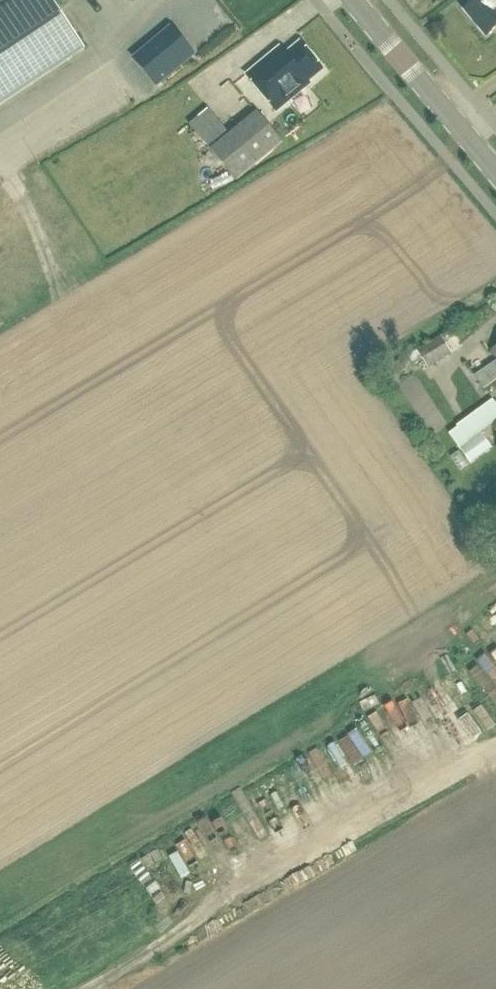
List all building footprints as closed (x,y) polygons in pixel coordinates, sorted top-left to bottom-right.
[(87,50),(54,0),(6,0),(0,4),(0,108),(87,50)] [(464,12),(487,39),(495,31),(495,0),(479,0),(464,12)] [(135,60),(157,86),(194,55),(172,29),(135,60)] [(281,49),(247,76),(277,112),(310,85),(307,80),(321,68),(301,43),(286,55),(281,49)] [(229,135),(208,110),(190,124),(237,181),(283,143),(257,112),(229,135)] [(440,335),(417,349),(429,368),(452,354),(440,335)] [(474,377),(483,389),(495,381),(495,363),(474,377)] [(492,448),(481,433),(495,422),(495,405),(492,401),(457,426),(458,428),(450,434),(471,463),(492,448)] [(462,673),(495,716),(495,681),(490,686),(473,664),(462,673)] [(343,736),(331,742),(344,767),(356,760),(343,736)] [(194,833),(182,838),(191,861),(203,856),(194,833)] [(173,851),(162,856),(172,879),(183,874),(173,851)]
